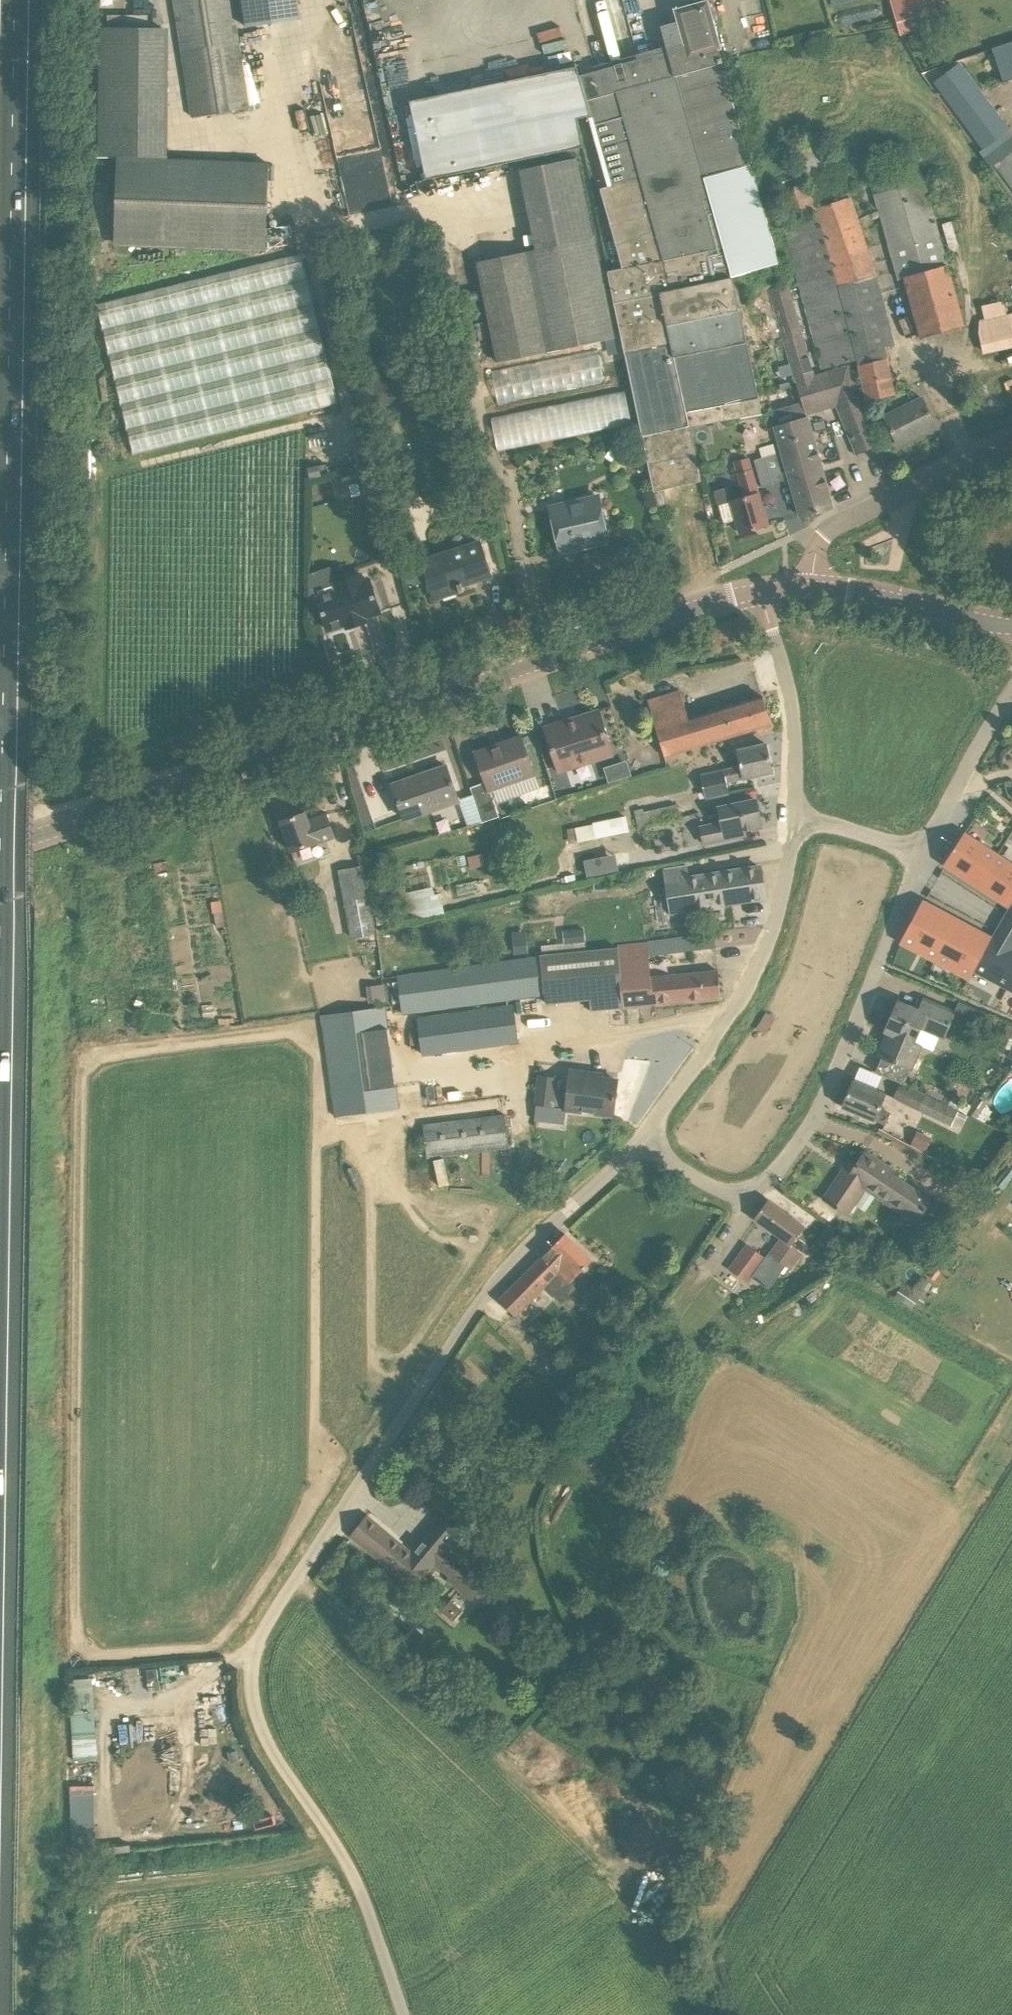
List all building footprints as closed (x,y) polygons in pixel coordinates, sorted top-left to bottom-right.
[(192,117),(250,109),(233,0),(175,0),(192,117)] [(298,0),(243,0),(247,25),(301,18),(298,0)] [(714,19),(709,0),(706,0),(690,5),(688,1),(669,6),(673,21),(677,20),(684,44),(581,75),(586,94),(590,106),(579,109),(582,118),(622,268),(607,272),(658,508),(668,506),(664,488),(701,480),(690,427),(713,422),(729,420),(744,417),(763,414),(733,277),(778,264),(719,50),(723,49),(714,19)] [(901,35),(941,23),(934,0),(890,0),(901,35)] [(993,47),(1003,78),(1011,75),(1011,41),(993,47)] [(933,82),(983,149),(1011,129),(961,61),(933,82)] [(590,106),(586,94),(581,75),(579,75),(577,67),(410,101),(426,179),(583,146),(577,119),(582,118),(579,109),(590,106)] [(810,183),(826,177),(834,173),(819,138),(792,150),(803,175),(778,186),(789,216),(818,205),(810,183)] [(993,164),(1011,188),(1011,150),(993,164)] [(618,337),(581,165),(579,156),(520,169),(536,249),(477,261),(498,363),(618,337)] [(116,245),(267,252),(271,163),(119,157),(116,245)] [(903,277),(920,339),(965,326),(925,180),(919,182),(915,167),(876,178),(880,193),(875,194),(899,279),(903,277)] [(878,276),(877,272),(852,196),(818,208),(820,216),(784,230),(822,369),(858,360),(866,402),(887,398),(897,395),(896,391),(887,348),(897,346),(878,276)] [(303,257),(98,306),(134,455),(339,406),(303,257)] [(816,377),(815,374),(790,285),(769,291),(795,383),(798,382),(816,377)] [(353,341),(356,355),(366,353),(364,339),(353,341)] [(815,374),(816,377),(798,382),(802,401),(770,410),(786,461),(818,452),(807,413),(838,404),(857,453),(880,444),(848,365),(815,374)] [(367,381),(375,409),(401,401),(393,374),(367,381)] [(896,391),(897,395),(887,398),(893,411),(912,402),(904,388),(896,391)] [(937,427),(928,409),(923,397),(912,402),(893,411),(885,415),(899,445),(937,427)] [(504,449),(554,437),(547,405),(496,417),(504,449)] [(786,461),(796,497),(801,516),(833,507),(818,452),(786,461)] [(762,487),(784,480),(777,453),(755,460),(762,487)] [(768,526),(759,494),(762,493),(760,486),(758,487),(753,469),(751,469),(749,461),(734,465),(743,497),(732,500),(728,487),(715,490),(724,524),(738,520),(742,533),(768,526)] [(606,528),(599,496),(599,493),(550,504),(561,552),(586,546),(583,533),(606,528)] [(491,575),(485,556),(480,540),(408,564),(414,584),(429,579),(435,598),(460,590),(461,592),(465,591),(462,585),(491,575)] [(348,627),(365,622),(367,621),(366,617),(381,612),(380,611),(370,580),(364,582),(361,574),(356,576),(335,583),(338,591),(318,597),(329,630),(347,623),(348,627)] [(771,724),(762,695),(689,718),(681,691),(648,701),(665,756),(771,724)] [(615,755),(606,730),(599,711),(568,722),(567,719),(545,727),(562,774),(615,755)] [(536,776),(528,754),(521,736),(502,743),(503,747),(477,756),(487,782),(472,787),(474,794),(483,823),(500,816),(492,792),(536,776)] [(730,794),(730,793),(727,782),(773,772),(767,744),(738,750),(741,766),(724,769),(724,771),(701,776),(706,800),(730,794)] [(460,803),(454,785),(447,766),(393,785),(406,822),(460,803)] [(469,826),(483,823),(474,794),(459,799),(460,803),(469,826)] [(747,837),(745,830),(762,827),(756,799),(718,807),(721,822),(700,826),(704,846),(747,837)] [(636,813),(639,827),(681,818),(678,804),(645,812),(645,811),(636,813)] [(336,838),(334,833),(327,814),(309,820),(306,812),(281,821),(292,853),(323,842),(323,843),(336,838)] [(626,816),(593,823),(594,825),(576,828),(578,841),(630,831),(626,816)] [(578,841),(576,828),(567,830),(570,843),(578,841)] [(998,855),(965,834),(945,864),(977,885),(998,855)] [(482,854),(484,865),(484,866),(494,864),(492,851),(482,853),(482,854)] [(998,855),(977,885),(1010,906),(1011,903),(1011,865),(998,855)] [(370,897),(366,874),(364,865),(339,870),(349,921),(352,939),(353,939),(373,935),(376,934),(373,915),(370,897)] [(761,867),(690,878),(688,865),(663,869),(670,911),(766,896),(761,867)] [(413,917),(442,915),(440,887),(411,889),(413,917)] [(370,897),(373,915),(384,913),(380,894),(370,897)] [(958,918),(923,900),(900,944),(935,962),(958,918)] [(378,925),(385,924),(383,914),(376,916),(378,925)] [(992,936),(958,918),(935,962),(970,979),(974,971),(992,936)] [(565,944),(586,942),(585,929),(563,931),(565,943),(565,944)] [(719,971),(652,978),(649,956),(717,948),(715,933),(619,945),(619,947),(540,955),(541,956),(396,975),(401,1015),(547,996),(548,1004),(591,1000),(591,1009),(702,999),(722,997),(719,971)] [(992,936),(974,971),(1007,989),(1011,980),(1011,947),(992,936)] [(945,1039),(958,1011),(924,996),(918,1010),(898,1002),(886,1030),(889,1032),(880,1055),(913,1070),(923,1046),(918,1044),(924,1030),(945,1039)] [(516,1005),(417,1018),(422,1055),(521,1042),(516,1005)] [(387,1006),(320,1015),(334,1117),(401,1108),(387,1006)] [(1011,1048),(1011,1037),(1007,1034),(1002,1045),(1011,1049),(1011,1048)] [(614,1115),(618,1081),(618,1077),(603,1075),(603,1072),(570,1068),(567,1091),(558,1090),(559,1077),(539,1074),(535,1105),(565,1109),(565,1111),(583,1114),(583,1111),(614,1115)] [(887,1094),(873,1088),(854,1081),(844,1107),(887,1125),(892,1113),(881,1108),(887,1094)] [(901,1083),(893,1099),(960,1131),(968,1115),(958,1111),(958,1110),(901,1083)] [(987,1098),(993,1092),(989,1088),(984,1087),(980,1092),(987,1098)] [(976,1117),(977,1118),(987,1104),(988,1103),(987,1102),(979,1097),(972,1107),(968,1112),(976,1117)] [(505,1114),(423,1124),(427,1158),(510,1148),(505,1114)] [(910,1145),(894,1136),(892,1140),(890,1142),(906,1151),(910,1145)] [(868,1152),(868,1151),(866,1150),(857,1164),(851,1160),(824,1199),(847,1214),(865,1188),(917,1223),(931,1201),(892,1175),(895,1170),(868,1152)] [(806,1226),(785,1211),(769,1200),(755,1219),(781,1237),(769,1254),(771,1255),(766,1262),(786,1276),(791,1269),(792,1271),(804,1254),(802,1252),(807,1244),(798,1238),(806,1226)] [(593,1261),(580,1248),(566,1233),(552,1247),(552,1248),(500,1300),(517,1317),(547,1288),(562,1304),(581,1285),(575,1279),(593,1261)] [(748,1281),(764,1258),(748,1246),(731,1269),(748,1281)] [(599,1344),(587,1356),(596,1364),(607,1352),(599,1344)] [(411,1551),(384,1529),(368,1516),(352,1535),(391,1566),(385,1574),(402,1588),(408,1581),(413,1585),(457,1530),(440,1516),(411,1551)] [(472,1602),(487,1584),(488,1582),(445,1546),(431,1562),(449,1577),(446,1580),(472,1602)] [(463,1610),(452,1600),(442,1612),(454,1621),(463,1610)] [(95,1677),(71,1678),(74,1758),(98,1757),(95,1677)]
